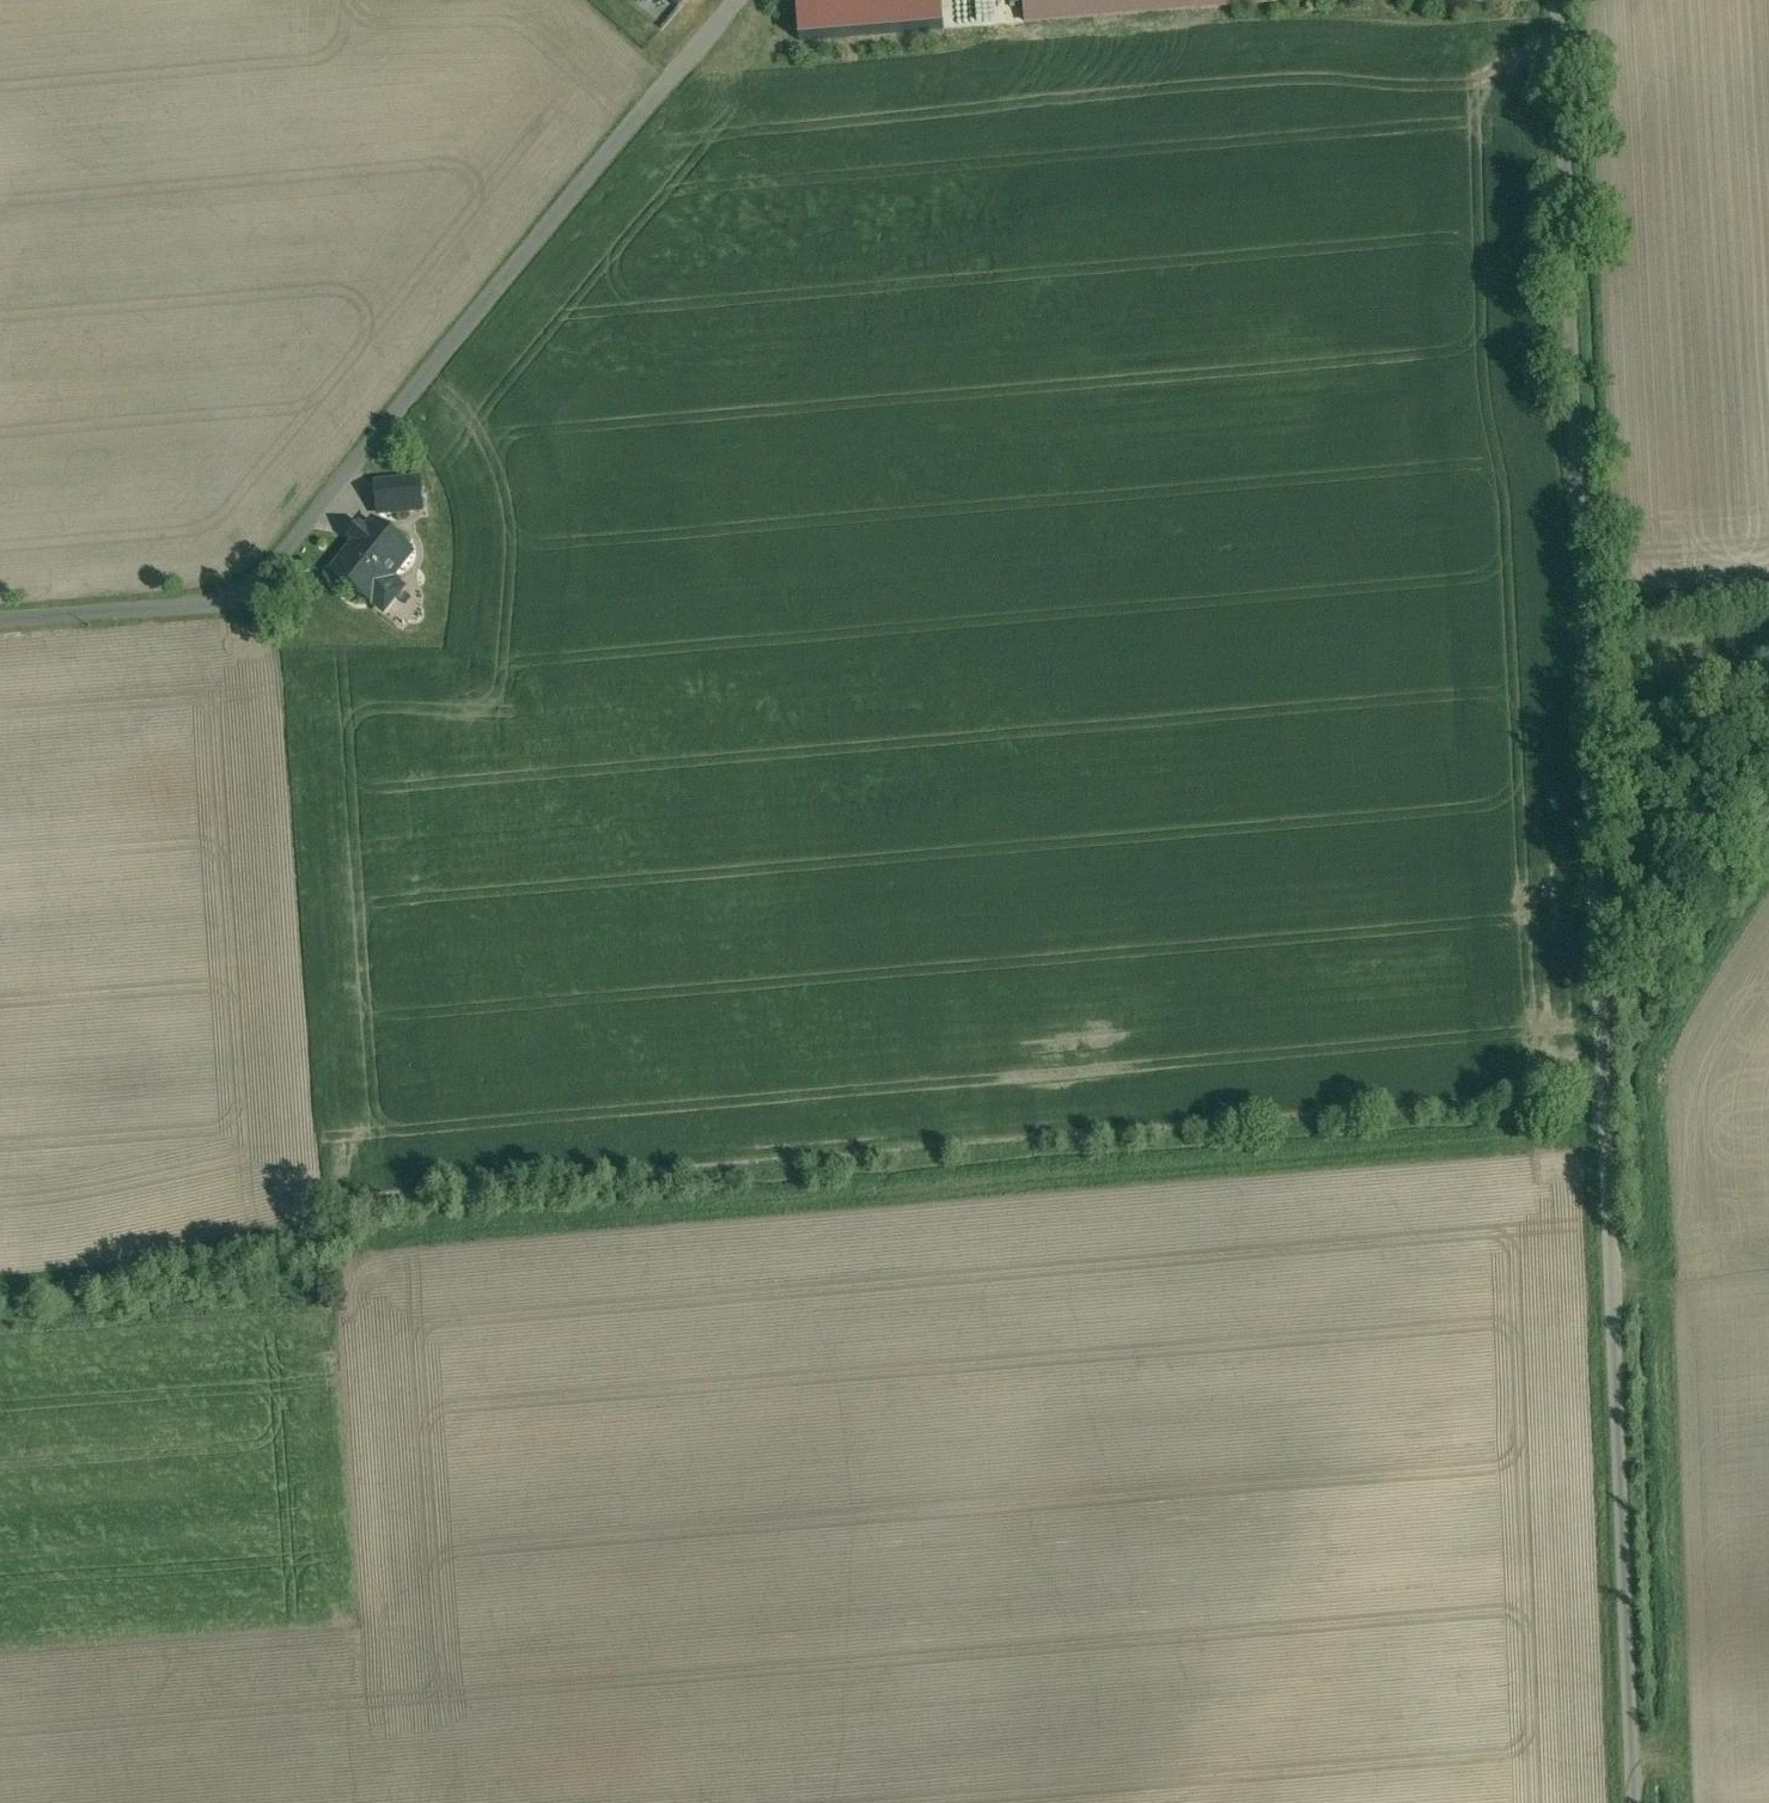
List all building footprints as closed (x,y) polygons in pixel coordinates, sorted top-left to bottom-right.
[(678,8),(677,8),(679,10),(681,8),(687,0),(668,0),(678,8)] [(810,34),(809,0),(798,0),(799,34),(810,34)] [(958,32),(957,0),(810,0),(812,41),(958,32)] [(1030,30),(1349,0),(1027,0),(1030,30)] [(377,486),(380,514),(423,510),(420,481),(377,486)] [(375,524),(334,574),(371,604),(372,602),(380,609),(399,586),(391,579),(412,554),(375,524)]
